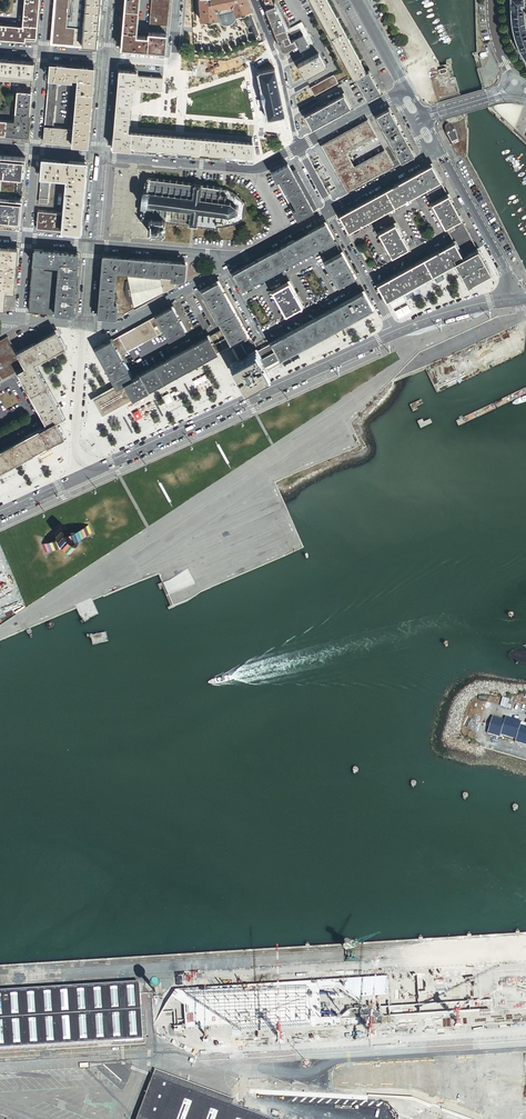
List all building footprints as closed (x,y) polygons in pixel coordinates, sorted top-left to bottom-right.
[(36,39),(40,0),(26,0),(26,3),(24,16),(24,20),(23,28),(23,29),(20,28),(7,27),(2,27),(0,27),(0,40),(25,43),(26,38),(36,39)] [(83,47),(87,0),(83,0),(80,30),(67,29),(70,0),(56,0),(53,42),(63,42),(68,43),(80,44),(83,47)] [(83,0),(70,0),(67,29),(80,30),(83,0)] [(97,0),(87,0),(83,47),(93,48),(97,0)] [(93,48),(97,49),(101,0),(97,0),(93,48)] [(166,48),(126,45),(130,1),(130,0),(126,0),(121,49),(165,53),(166,48)] [(166,48),(167,35),(162,34),(154,33),(149,33),(148,37),(144,37),(136,36),(137,28),(138,20),(137,20),(139,2),(140,0),(130,0),(130,1),(126,45),(166,48)] [(149,25),(167,27),(170,0),(152,0),(149,25)] [(251,10),(247,0),(200,0),(201,22),(217,21),(217,20),(216,11),(218,7),(229,5),(233,7),(236,16),(237,16),(251,10)] [(354,79),(355,78),(366,72),(327,0),(311,0),(354,79)] [(511,11),(508,12),(509,22),(512,22),(513,29),(514,32),(515,38),(512,39),(517,51),(520,49),(523,55),(525,58),(525,60),(525,2),(525,0),(511,0),(511,11)] [(217,22),(219,23),(219,24),(221,25),(223,26),(224,26),(227,26),(229,26),(230,25),(233,24),(235,22),(236,20),(236,18),(237,16),(236,16),(233,7),(229,5),(218,7),(216,11),(217,20),(217,21),(217,22)] [(275,33),(286,29),(284,23),(284,22),(281,16),(280,13),(277,8),(276,8),(275,5),(269,7),(265,9),(275,33)] [(307,40),(310,46),(312,45),(313,44),(313,42),(302,22),(286,29),(288,34),(301,28),(307,40)] [(292,41),(288,34),(286,29),(275,33),(282,50),(285,51),(297,45),(294,39),(292,41)] [(299,44),(302,50),(302,51),(310,46),(307,40),(303,42),(299,44)] [(298,65),(305,77),(326,66),(319,53),(305,61),(298,65)] [(0,61),(0,75),(2,75),(19,77),(24,77),(33,78),(34,64),(0,61)] [(79,80),(80,68),(51,66),(49,81),(57,81),(71,83),(72,80),(79,80)] [(84,148),(91,69),(80,68),(79,80),(74,132),(73,147),(84,148)] [(95,69),(91,69),(84,148),(88,148),(95,69)] [(275,71),(275,69),(273,69),(273,70),(259,72),(257,72),(258,75),(261,88),(260,88),(264,104),(267,118),(266,118),(267,120),(268,119),(268,120),(270,119),(278,117),(283,117),(284,116),(285,116),(284,114),(281,101),(282,101),(278,84),(278,85),(275,71)] [(251,159),(252,156),(185,150),(179,149),(172,149),(118,144),(119,127),(119,122),(122,97),(123,75),(137,76),(137,71),(119,70),(115,126),(113,148),(179,154),(251,159)] [(380,92),(369,71),(366,72),(355,78),(367,98),(367,99),(380,92)] [(131,89),(136,89),(137,76),(123,75),(122,97),(131,98),(131,89)] [(338,83),(338,82),(334,75),(330,77),(334,85),(338,83)] [(162,91),(163,78),(137,76),(136,89),(162,91)] [(334,85),(330,77),(311,88),(315,95),(334,85)] [(74,132),(79,80),(72,80),(71,83),(67,131),(74,132)] [(57,81),(49,81),(48,100),(55,101),(57,81)] [(28,139),(31,95),(18,93),(15,124),(0,122),(0,136),(28,139)] [(312,128),(351,107),(344,94),(321,106),(305,115),(312,128)] [(119,122),(128,123),(131,98),(122,97),(119,122)] [(55,101),(48,100),(47,105),(47,110),(55,111),(55,105),(55,101)] [(376,115),(401,162),(415,154),(389,108),(376,115)] [(55,111),(47,110),(45,129),(53,130),(55,111)] [(347,192),(393,166),(386,153),(353,172),(342,151),(375,132),(368,120),(322,145),(347,192)] [(128,127),(128,123),(119,122),(119,127),(118,144),(172,149),(173,135),(128,132),(128,127)] [(452,146),(461,142),(455,128),(454,127),(453,126),(452,126),(450,125),(449,126),(448,126),(447,127),(446,128),(445,129),(445,130),(445,132),(452,146)] [(44,144),(73,147),(74,132),(67,131),(53,130),(45,129),(44,144)] [(377,136),(375,132),(342,151),(353,172),(386,153),(385,150),(354,167),(346,153),(377,136)] [(185,150),(186,137),(180,136),(173,135),(172,149),(179,149),(185,150)] [(185,150),(252,156),(253,142),(186,137),(185,150)] [(0,155),(0,210),(21,212),(26,158),(0,155)] [(76,232),(82,162),(42,159),(41,177),(50,178),(67,179),(64,213),(38,211),(36,229),(76,232)] [(86,163),(82,162),(76,232),(80,232),(86,163)] [(272,173),(276,180),(280,178),(278,174),(290,168),(288,164),(272,173)] [(425,189),(440,181),(432,164),(340,215),(348,231),(425,189)] [(297,208),(301,216),(317,208),(296,169),(292,172),(290,168),(278,174),(280,178),(297,208)] [(39,198),(48,199),(50,178),(41,177),(39,198)] [(188,225),(188,226),(191,226),(194,226),(195,227),(197,227),(197,226),(202,226),(201,227),(202,227),(202,226),(208,227),(208,228),(209,227),(214,228),(215,229),(216,228),(215,228),(222,227),(223,227),(227,226),(228,226),(232,225),(233,225),(234,225),(233,224),(237,222),(238,223),(238,222),(242,220),(243,220),(243,219),(243,215),(244,215),(244,214),(243,214),(244,209),(245,209),(244,209),(245,204),(245,203),(244,203),(241,200),(242,199),(241,199),(237,195),(238,195),(237,195),(233,192),(232,192),(228,190),(228,189),(227,189),(227,190),(220,189),(221,188),(220,187),(220,188),(219,188),(214,187),(214,186),(213,186),(213,187),(208,186),(208,185),(207,185),(207,186),(202,186),(202,185),(202,184),(201,184),(200,184),(200,185),(199,185),(196,185),(196,184),(195,184),(196,183),(195,183),(194,184),(194,185),(189,184),(189,183),(188,183),(188,184),(183,183),(183,182),(182,182),(182,183),(177,182),(177,181),(176,181),(176,182),(171,182),(171,181),(170,180),(170,182),(164,181),(165,180),(164,180),(163,181),(158,180),(158,179),(157,179),(157,180),(150,179),(150,178),(148,178),(148,179),(148,178),(148,179),(147,180),(148,180),(147,182),(147,183),(146,183),(145,186),(147,186),(147,187),(146,191),(145,191),(143,191),(143,195),(144,195),(143,202),(142,202),(141,205),(143,205),(143,206),(144,206),(144,210),(143,210),(143,211),(142,211),(141,214),(143,214),(143,215),(143,217),(142,217),(142,218),(143,218),(143,219),(144,219),(149,219),(149,221),(150,221),(150,231),(148,231),(148,232),(150,233),(149,233),(150,233),(150,234),(152,235),(152,233),(156,233),(161,234),(161,235),(163,235),(163,234),(164,234),(164,233),(165,233),(165,231),(164,231),(164,227),(164,226),(165,226),(165,225),(165,224),(164,224),(164,222),(165,222),(171,222),(170,223),(171,224),(172,223),(177,223),(177,224),(178,224),(178,223),(183,224),(183,225),(184,225),(184,224),(188,225)] [(280,178),(276,180),(292,209),(293,211),(297,208),(280,178)] [(433,203),(448,195),(440,181),(425,189),(433,203)] [(453,223),(461,218),(448,195),(433,203),(432,204),(445,227),(453,223)] [(297,219),(301,216),(297,208),(293,211),(297,219)] [(21,212),(0,210),(0,226),(16,227),(17,220),(20,221),(21,212)] [(464,224),(464,223),(462,220),(454,225),(453,223),(445,227),(449,234),(456,230),(455,228),(464,224)] [(325,223),(234,273),(243,289),(318,247),(334,239),(325,223)] [(408,248),(395,224),(379,233),(392,256),(408,248)] [(478,250),(464,224),(455,228),(456,230),(449,234),(454,243),(463,259),(478,250)] [(339,250),(334,239),(318,247),(324,258),(339,250)] [(454,243),(378,285),(386,300),(463,259),(454,243)] [(0,247),(0,282),(6,283),(15,284),(18,248),(0,247)] [(339,286),(355,277),(340,249),(339,250),(324,258),(339,286)] [(69,314),(74,253),(34,250),(33,263),(59,265),(55,313),(69,314)] [(491,273),(479,250),(478,250),(463,259),(386,300),(388,304),(457,267),(468,286),(491,273)] [(79,253),(74,253),(69,314),(73,315),(79,253)] [(98,316),(102,317),(104,304),(107,260),(185,267),(186,262),(103,255),(98,316)] [(171,275),(171,279),(175,279),(184,280),(185,267),(107,260),(104,304),(112,304),(113,297),(114,281),(115,270),(171,275)] [(29,311),(55,313),(59,265),(33,263),(29,311)] [(118,274),(127,275),(160,278),(171,279),(171,275),(115,270),(114,281),(116,281),(118,277),(118,274)] [(127,277),(127,275),(118,274),(118,277),(116,281),(114,281),(113,297),(115,298),(115,299),(118,298),(119,303),(117,304),(117,305),(116,313),(123,314),(133,309),(133,307),(133,303),(129,303),(125,295),(125,291),(125,281),(128,281),(127,277)] [(160,278),(127,275),(127,277),(128,281),(125,281),(125,291),(125,295),(129,303),(133,303),(133,307),(133,309),(163,292),(160,278)] [(171,279),(160,278),(163,292),(175,286),(175,279),(171,279)] [(223,329),(226,335),(229,340),(233,338),(236,342),(240,340),(247,336),(218,282),(202,290),(223,329)] [(302,306),(289,282),(273,291),(286,314),(302,306)] [(5,291),(14,292),(15,284),(6,283),(6,291),(5,291)] [(280,359),(372,308),(363,292),(272,343),(276,351),(280,359)] [(116,318),(116,313),(117,305),(112,304),(104,304),(102,317),(116,318)] [(185,330),(172,307),(156,315),(157,316),(161,323),(165,331),(169,339),(185,330)] [(374,312),(372,308),(280,359),(265,367),(267,370),(374,312)] [(156,326),(161,323),(157,316),(112,341),(120,356),(160,334),(156,326)] [(165,331),(161,323),(156,326),(160,334),(165,331)] [(219,339),(226,335),(223,329),(215,333),(219,339)] [(56,331),(17,352),(26,368),(30,365),(28,362),(58,345),(56,341),(61,339),(56,331)] [(219,339),(215,333),(208,336),(215,348),(222,344),(219,339)] [(229,340),(226,335),(219,339),(222,344),(229,340)] [(208,336),(132,378),(121,385),(125,393),(129,392),(130,395),(215,348),(208,336)] [(251,343),(247,336),(240,340),(244,347),(251,343)] [(0,341),(0,381),(18,371),(18,372),(26,368),(17,352),(17,353),(8,337),(0,341)] [(65,347),(61,339),(56,341),(58,345),(28,362),(30,365),(34,363),(34,364),(65,347)] [(231,344),(229,340),(222,344),(215,348),(130,395),(129,392),(125,393),(121,385),(116,387),(94,399),(103,415),(231,344)] [(112,341),(111,340),(103,345),(105,348),(102,351),(121,385),(132,378),(120,356),(112,341)] [(244,347),(240,340),(236,342),(241,352),(245,349),(244,347)] [(231,344),(240,360),(244,358),(242,355),(241,352),(236,342),(231,344)] [(255,350),(251,343),(244,347),(245,349),(247,352),(248,354),(255,350)] [(276,351),(272,343),(256,351),(261,359),(276,351)] [(96,349),(116,387),(121,385),(102,351),(105,348),(103,345),(96,349)] [(261,369),(265,367),(261,359),(256,351),(248,355),(244,358),(246,362),(239,366),(247,381),(263,373),(261,369)] [(265,367),(280,359),(276,351),(261,359),(265,367)] [(269,375),(267,370),(265,367),(261,369),(263,373),(247,381),(239,366),(246,362),(244,358),(240,360),(232,364),(245,388),(269,375)] [(64,417),(34,364),(34,363),(30,365),(57,415),(50,419),(51,422),(55,420),(56,421),(64,417)] [(57,415),(30,365),(26,368),(18,372),(47,425),(51,422),(50,419),(57,415)] [(56,421),(55,420),(51,422),(56,430),(52,433),(54,436),(0,466),(0,471),(5,468),(64,436),(56,421)] [(51,422),(47,425),(0,451),(0,466),(54,436),(52,433),(56,430),(51,422)] [(12,590),(0,561),(0,594),(12,590)] [(492,717),(487,734),(500,738),(501,735),(515,739),(514,743),(525,747),(525,728),(521,726),(522,723),(505,718),(504,721),(492,717)] [(388,977),(176,991),(179,1037),(364,1023),(362,999),(388,996),(388,977)] [(0,991),(0,1049),(144,1040),(142,999),(141,994),(141,982),(0,991)] [(154,1075),(138,1118),(272,1118),(154,1075)]
